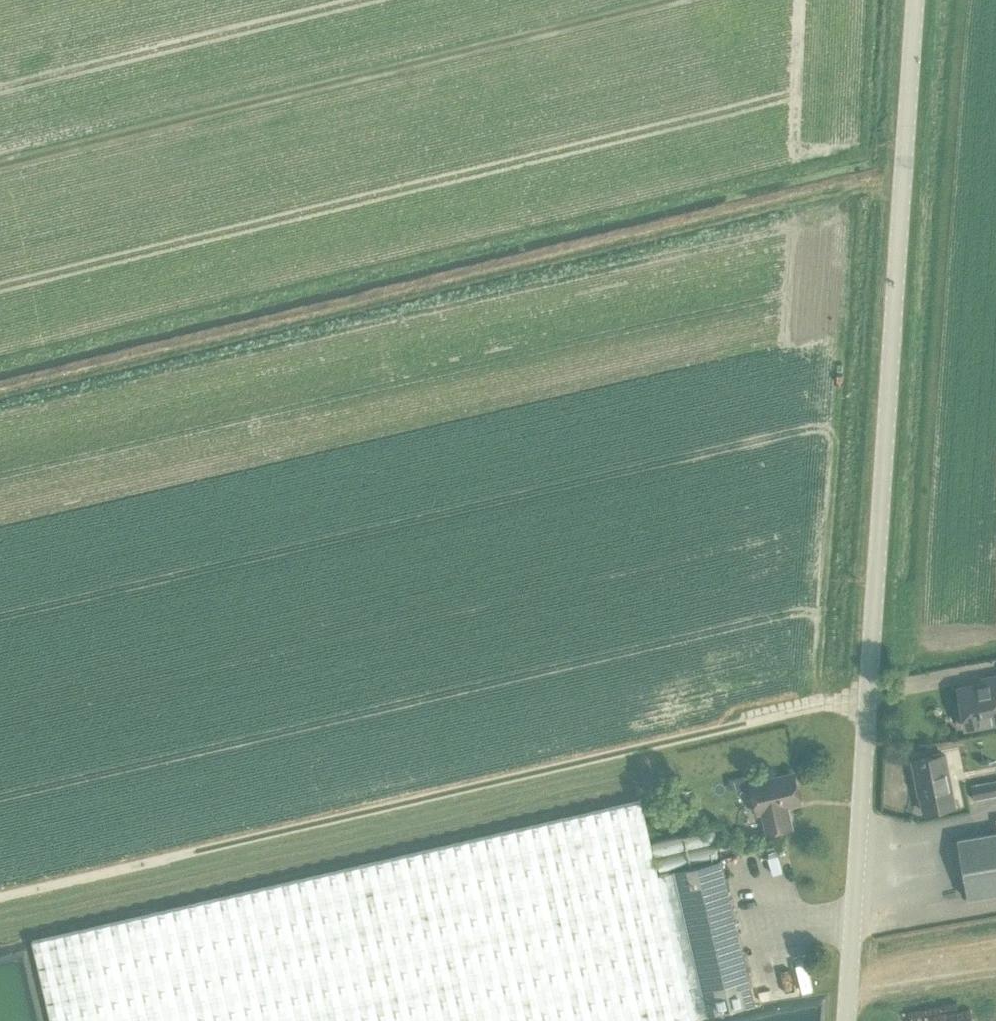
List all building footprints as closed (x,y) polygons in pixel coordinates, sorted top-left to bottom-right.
[(981,678),(981,682),(958,686),(966,727),(995,722),(995,675),(981,678)] [(922,811),(956,805),(946,753),(912,759),(922,811)] [(731,789),(751,784),(758,813),(762,812),(766,832),(792,826),(787,806),(801,803),(794,772),(752,781),(750,773),(729,778),(731,789)] [(974,798),(995,794),(995,780),(972,785),(974,798)] [(651,839),(641,799),(33,940),(51,1020),(693,1020),(692,1018),(708,1014),(755,1003),(722,859),(659,873),(658,871),(722,856),(714,825),(651,839)] [(995,892),(995,831),(958,838),(968,897),(995,892)]
